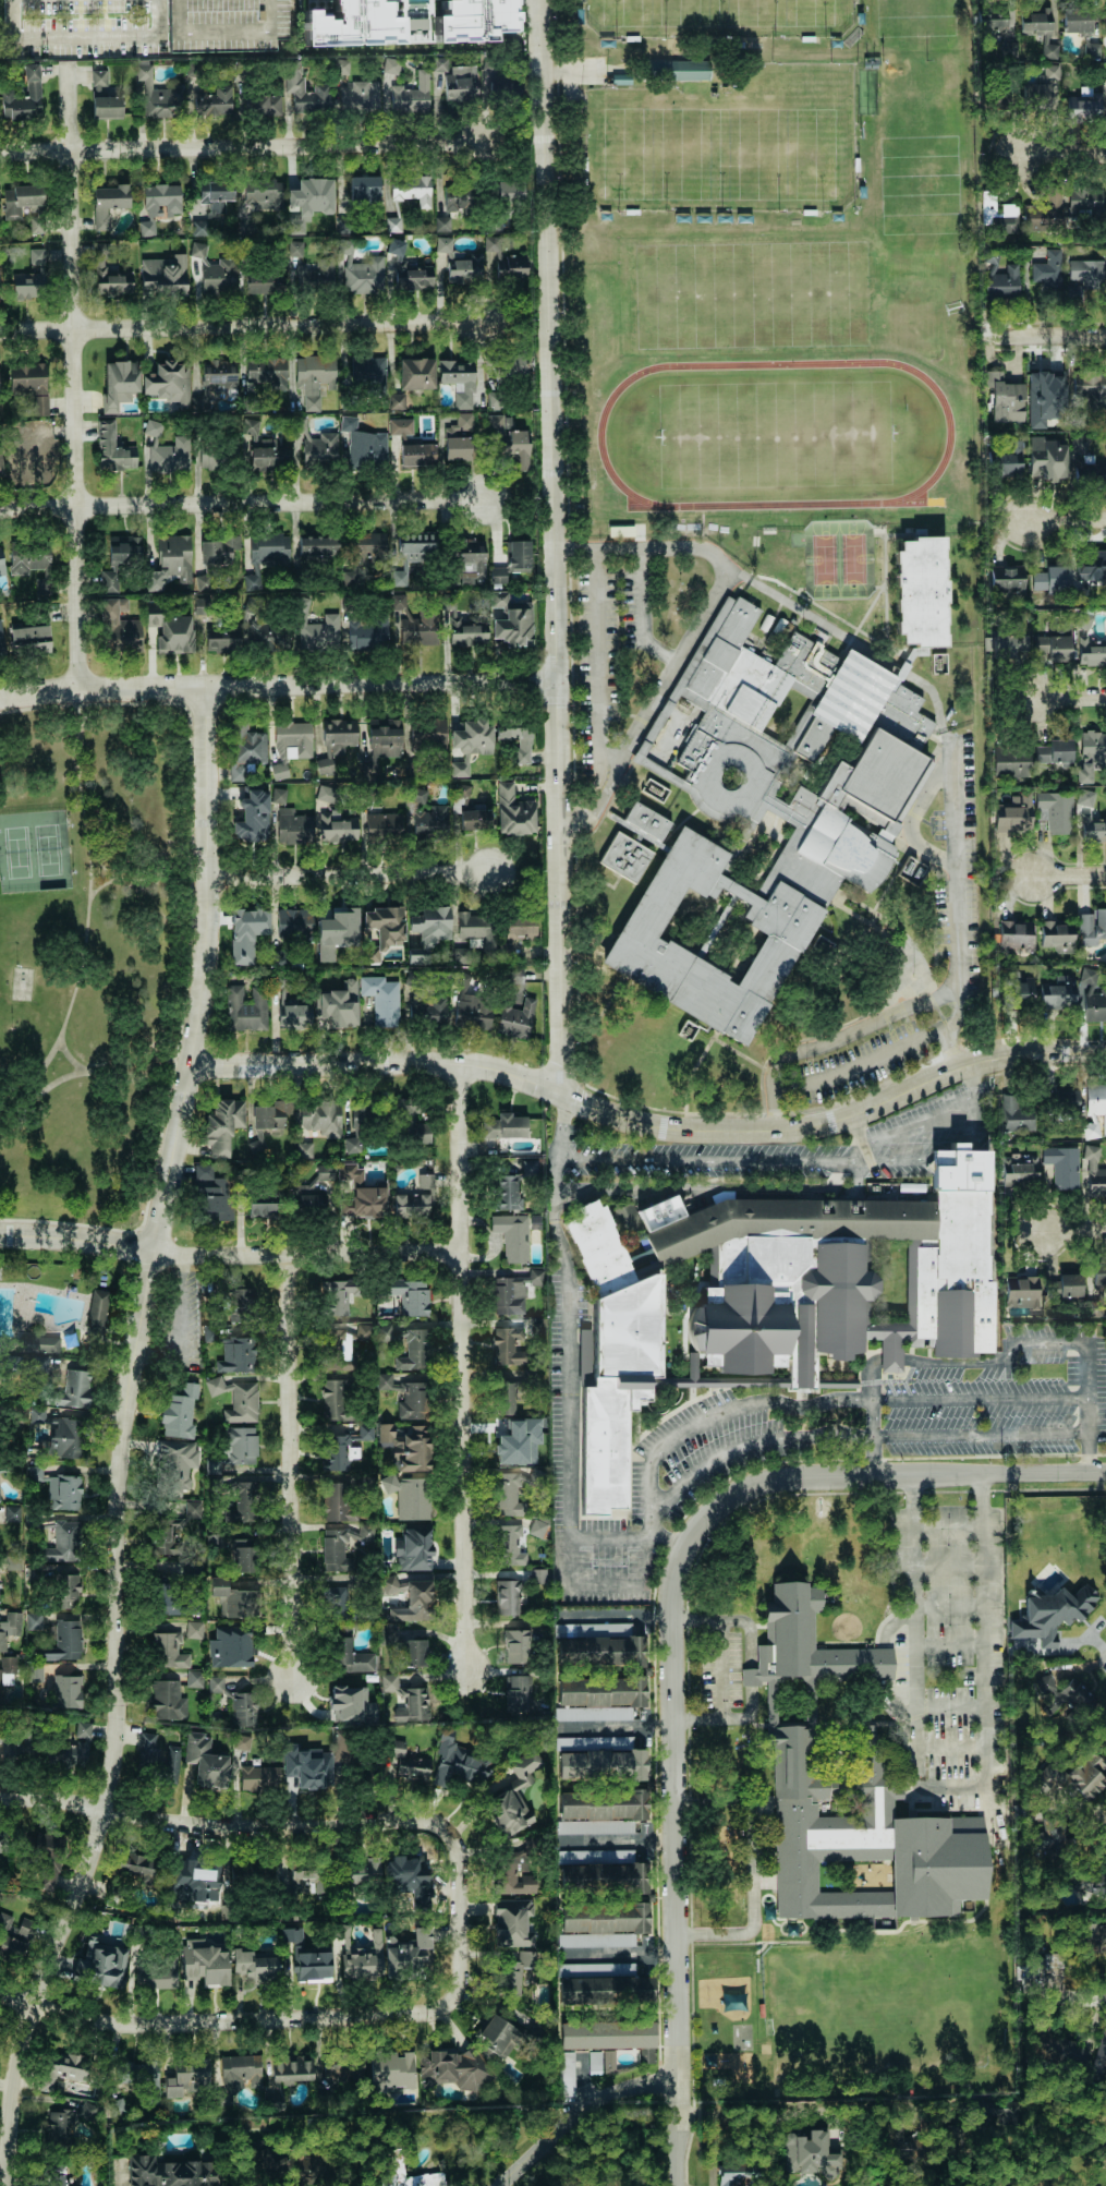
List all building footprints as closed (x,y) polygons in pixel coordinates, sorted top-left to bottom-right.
[(168,36),(168,51),(275,49),(274,38),(287,38),(286,0),(168,0),(168,36)] [(330,5),(332,5),(332,14),(333,13),(333,15),(332,15),(331,11),(323,11),(323,8),(321,8),(321,5),(312,7),(312,2),(301,2),(302,14),(300,15),(300,22),(301,22),(302,38),(351,37),(351,36),(353,36),(353,37),(374,36),(374,33),(384,33),(384,36),(399,36),(398,11),(399,10),(399,8),(406,8),(406,0),(330,0),(330,5)] [(440,5),(430,7),(432,34),(446,34),(446,32),(455,31),(455,34),(473,33),(473,32),(475,32),(475,33),(490,33),(490,24),(510,23),(509,13),(512,13),(512,3),(509,3),(509,0),(440,0),(440,5)] [(1021,34),(1053,33),(1053,8),(1020,8),(1021,34)] [(1091,9),(1063,10),(1063,32),(1091,32),(1091,9)] [(979,30),(1007,30),(1007,12),(980,11),(979,30)] [(1057,59),(1059,45),(1043,43),(1040,57),(1057,59)] [(1085,53),(1101,54),(1101,44),(1086,43),(1085,53)] [(447,57),(432,58),(433,72),(447,71),(447,57)] [(399,74),(400,59),(385,58),(384,73),(399,74)] [(483,58),(483,72),(498,72),(498,58),(483,58)] [(152,89),(151,59),(138,60),(139,117),(181,116),(181,88),(152,89)] [(710,79),(710,60),(650,61),(650,80),(710,79)] [(22,64),(23,89),(0,90),(0,119),(41,118),(40,64),(22,64)] [(293,114),(330,113),(330,83),(314,83),(314,92),(303,92),(303,65),(286,65),(286,93),(293,93),(293,114)] [(451,74),(445,74),(445,101),(477,100),(476,65),(451,66),(451,74)] [(1059,65),(1044,65),(1044,78),(1059,78),(1059,65)] [(428,113),(429,69),(418,69),(417,89),(403,89),(403,85),(392,85),(391,112),(428,113)] [(122,96),(107,96),(108,70),(92,70),(92,117),(122,117),(122,96)] [(1022,110),(1057,108),(1056,79),(1041,80),(1041,83),(1021,84),(1022,110)] [(341,87),(342,111),(380,109),(379,81),(351,82),(351,86),(341,87)] [(231,86),(188,86),(189,115),(232,115),(231,86)] [(282,113),(281,88),(239,89),(240,115),(282,113)] [(993,105),(1014,105),(1013,90),(992,91),(993,105)] [(1067,122),(1094,122),(1094,96),(1067,96),(1067,122)] [(350,176),(351,201),(381,200),(380,175),(350,176)] [(430,175),(391,176),(391,200),(418,199),(419,208),(431,208),(430,175)] [(283,179),(244,180),(245,204),(255,203),(255,210),(284,209),(283,179)] [(497,201),(524,201),(524,181),(497,180),(497,201)] [(225,213),(225,200),(233,200),(233,182),(200,182),(200,204),(211,205),(211,213),(225,213)] [(445,211),(462,210),(462,214),(471,214),(470,183),(444,184),(445,211)] [(180,184),(144,186),(146,217),(161,216),(160,205),(166,205),(167,215),(181,214),(180,184)] [(43,185),(14,186),(14,206),(30,205),(30,213),(44,212),(43,185)] [(94,230),(109,230),(109,209),(130,208),(129,186),(94,186),(94,230)] [(4,187),(4,218),(22,218),(22,207),(13,207),(13,187),(4,187)] [(1068,217),(1102,218),(1103,189),(1069,188),(1068,217)] [(1061,227),(1061,190),(1044,190),(1045,205),(1023,205),(1023,227),(1061,227)] [(993,206),(992,231),(1017,232),(1018,207),(993,206)] [(30,233),(45,232),(44,217),(30,217),(30,233)] [(387,232),(401,232),(401,217),(387,217),(387,232)] [(450,231),(450,217),(435,217),(435,231),(450,231)] [(139,221),(140,236),(155,235),(155,220),(139,221)] [(192,236),(208,235),(208,220),(192,221),(192,236)] [(503,237),(485,236),(484,253),(503,253),(503,237)] [(452,252),(452,238),(437,237),(436,251),(452,252)] [(405,241),(389,239),(387,254),(398,256),(393,285),(430,291),(434,271),(406,266),(407,261),(402,260),(405,241)] [(384,256),(367,256),(367,263),(352,263),(352,240),(338,240),(338,280),(345,280),(345,292),(384,292),(384,256)] [(206,258),(208,244),(192,242),(190,256),(206,258)] [(96,295),(133,295),(132,273),(106,274),(106,258),(110,258),(110,243),(95,243),(96,295)] [(29,249),(30,273),(13,273),(14,299),(46,298),(45,249),(29,249)] [(1032,263),(1032,284),(1061,284),(1061,249),(1046,249),(1047,263),(1032,263)] [(141,259),(142,296),(186,295),(186,253),(174,253),(174,258),(141,259)] [(481,256),(448,257),(449,283),(482,282),(481,256)] [(526,280),(527,256),(497,256),(496,280),(526,280)] [(235,290),(235,257),(218,258),(218,264),(202,264),(202,291),(235,290)] [(1018,263),(1006,263),(1006,269),(998,269),(998,258),(986,258),(986,299),(1018,299),(1018,263)] [(1068,260),(1069,294),(1105,294),(1105,290),(1105,259),(1068,260)] [(277,293),(276,271),(246,272),(246,294),(277,293)] [(527,379),(524,356),(493,359),(495,382),(527,379)] [(286,357),(246,358),(246,382),(287,381),(286,357)] [(304,411),(320,411),(320,387),(336,387),(336,357),(296,357),(296,388),(304,388),(304,411)] [(385,357),(352,357),(352,385),(375,384),(375,393),(386,393),(385,357)] [(434,358),(399,359),(400,390),(435,389),(434,358)] [(213,393),(236,393),(236,360),(203,361),(203,385),(213,385),(213,393)] [(139,393),(139,370),(134,370),(134,362),(105,361),(104,414),(118,414),(118,402),(131,402),(131,393),(139,393)] [(454,383),(454,409),(474,409),(473,361),(439,362),(439,383),(454,383)] [(143,373),(142,400),(188,400),(189,362),(156,362),(155,373),(143,373)] [(47,412),(46,363),(9,363),(10,394),(34,394),(34,412),(47,412)] [(1024,421),(1024,383),(1002,383),(1002,371),(991,371),(991,421),(1024,421)] [(1029,428),(1047,428),(1047,419),(1063,419),(1062,377),(1052,377),(1051,371),(1028,372),(1029,428)] [(1074,410),(1105,410),(1105,372),(1074,372),(1074,410)] [(205,396),(192,397),(194,410),(209,409),(206,385),(203,386),(205,396)] [(488,409),(504,408),(503,392),(487,392),(488,409)] [(445,460),(470,459),(469,431),(474,431),(474,413),(456,413),(456,426),(445,426),(445,460)] [(509,415),(488,416),(489,436),(510,435),(509,415)] [(337,433),(319,433),(319,438),(307,438),(307,418),(301,418),(301,460),(337,460),(337,433)] [(413,434),(413,419),(398,420),(399,435),(413,434)] [(136,470),(136,446),(115,447),(114,420),(98,420),(99,471),(136,470)] [(258,420),(250,420),(250,465),(261,465),(261,470),(287,470),(287,448),(275,448),(275,439),(258,439),(258,420)] [(150,470),(188,471),(189,436),(174,436),(174,445),(160,445),(160,421),(145,421),(145,435),(151,435),(150,470)] [(525,430),(509,430),(510,470),(529,469),(529,442),(526,442),(525,430)] [(1086,452),(1090,439),(1075,434),(1071,447),(1086,452)] [(1029,438),(1031,478),(1067,477),(1066,445),(1056,445),(1056,437),(1029,438)] [(349,467),(386,468),(387,440),(349,439),(349,467)] [(200,469),(231,468),(230,442),(200,443),(200,469)] [(401,466),(435,465),(435,444),(401,444),(401,466)] [(1021,476),(1022,453),(992,452),(991,475),(1021,476)] [(41,474),(42,456),(11,454),(10,472),(41,474)] [(1075,459),(1076,482),(1105,481),(1105,458),(1075,459)] [(351,533),(351,570),(344,570),(344,584),(369,584),(369,571),(386,571),(386,533),(351,533)] [(289,561),(289,534),(251,534),(251,574),(244,574),(244,589),(260,589),(260,561),(289,561)] [(399,534),(398,570),(392,570),(392,586),(408,586),(408,561),(436,561),(436,534),(399,534)] [(146,591),(163,591),(163,576),(180,576),(180,583),(192,582),(190,535),(158,536),(159,570),(146,571),(146,591)] [(141,536),(110,536),(110,571),(102,571),(102,593),(118,593),(118,562),(141,562),(141,536)] [(299,554),(338,556),(339,537),(300,536),(299,554)] [(600,963),(665,850),(641,836),(637,843),(653,852),(634,883),(598,861),(616,830),(632,840),(635,833),(608,817),(610,812),(622,820),(634,800),(671,822),(659,842),(668,847),(682,825),(729,852),(745,822),(731,821),(719,822),(707,817),(696,807),(689,793),(680,787),(689,771),(676,762),(704,712),(679,695),(738,594),(762,608),(741,645),(774,664),(794,630),(841,659),(847,649),(889,673),(894,675),(912,648),(915,647),(915,643),(902,643),(901,635),(897,633),(897,621),(898,621),(897,612),(896,612),(896,599),(897,599),(897,587),(896,587),(896,572),(897,572),(896,564),(895,551),(900,551),(899,541),(913,540),(913,536),(944,536),(945,548),(944,548),(944,558),(945,558),(945,576),(944,576),(944,580),(947,580),(947,603),(945,603),(945,606),(946,606),(946,624),(945,624),(945,633),(946,633),(946,647),(927,648),(927,655),(914,655),(899,684),(924,699),(917,711),(936,724),(919,752),(928,758),(891,822),(842,794),(835,808),(896,847),(894,862),(879,884),(870,892),(846,879),(748,1047),(600,963)] [(202,541),(203,575),(196,575),(197,590),(216,590),(215,563),(233,563),(233,540),(202,541)] [(531,571),(530,541),(507,541),(507,572),(531,571)] [(30,575),(30,569),(50,569),(50,549),(11,548),(10,574),(30,575)] [(1086,565),(1076,565),(1076,580),(1100,579),(1100,584),(1105,584),(1105,550),(1086,551),(1086,565)] [(1024,565),(991,566),(991,593),(1025,593),(1024,565)] [(1068,566),(1046,566),(1046,572),(1032,572),(1033,590),(1046,590),(1046,596),(1069,595),(1068,566)] [(507,568),(491,567),(490,582),(506,582),(507,568)] [(36,593),(49,593),(49,578),(35,578),(36,593)] [(508,607),(509,592),(491,591),(491,606),(508,607)] [(438,645),(438,612),(408,613),(408,594),(394,594),(394,619),(401,619),(401,645),(438,645)] [(128,598),(103,599),(103,646),(142,645),(142,620),(118,620),(118,610),(128,610),(128,598)] [(195,598),(195,615),(211,614),(210,598),(195,598)] [(504,646),(533,646),(532,602),(507,603),(507,619),(492,619),(492,639),(504,639),(504,646)] [(1075,627),(1090,630),(1093,615),(1078,612),(1075,627)] [(338,613),(323,614),(324,623),(301,623),(302,648),(339,647),(338,613)] [(192,653),(192,614),(146,615),(146,626),(157,626),(158,653),(192,653)] [(387,617),(347,616),(346,649),(386,649),(387,617)] [(450,645),(475,646),(475,640),(487,640),(487,632),(479,632),(479,623),(450,623),(450,645)] [(206,653),(241,651),(240,625),(205,627),(206,653)] [(11,627),(11,650),(49,650),(49,626),(11,627)] [(1070,627),(1048,627),(1049,662),(1070,661),(1070,627)] [(1028,635),(992,636),(993,658),(1014,657),(1014,653),(1029,652),(1028,635)] [(1087,642),(1087,635),(1078,635),(1078,665),(1105,665),(1105,642),(1087,642)] [(933,653),(947,653),(947,674),(934,674),(933,653)] [(357,745),(356,719),(323,720),(324,756),(344,755),(344,746),(357,745)] [(399,719),(369,719),(370,758),(400,757),(399,719)] [(446,720),(411,719),(410,749),(446,750),(446,720)] [(451,777),(467,777),(467,754),(492,753),(491,719),(462,719),(462,730),(450,730),(451,748),(462,748),(462,761),(451,762),(451,777)] [(531,764),(531,720),(497,721),(498,740),(516,740),(517,764),(531,764)] [(311,722),(274,722),(274,778),(287,779),(287,758),(311,758),(311,722)] [(232,781),(245,780),(245,772),(254,772),(253,762),(266,762),(266,730),(232,730),(232,781)] [(1081,769),(1076,769),(1076,783),(1091,783),(1091,764),(1105,764),(1105,732),(1080,732),(1081,769)] [(1035,746),(1036,763),(1072,762),(1072,738),(1050,739),(1050,745),(1035,746)] [(1030,747),(994,748),(994,776),(1030,775),(1030,747)] [(318,775),(334,772),(332,757),(316,760),(318,775)] [(642,789),(649,777),(670,789),(664,802),(642,789)] [(498,782),(499,834),(535,834),(534,800),(514,800),(514,781),(498,782)] [(317,800),(333,802),(335,787),(319,785),(317,800)] [(490,830),(491,810),(467,810),(468,786),(453,785),(453,813),(461,813),(461,829),(490,830)] [(234,821),(234,840),(268,841),(269,788),(245,788),(245,799),(241,799),(241,821),(234,821)] [(427,789),(410,788),(409,801),(426,802),(427,789)] [(274,803),(285,803),(285,789),(275,789),(274,803)] [(1092,807),(1095,792),(1079,789),(1076,804),(1092,807)] [(1048,834),(1073,834),(1073,792),(1037,792),(1036,819),(1048,819),(1048,834)] [(1032,793),(1011,793),(1011,806),(995,806),(994,832),(1032,832),(1032,793)] [(430,812),(414,812),(415,836),(448,835),(447,804),(430,805),(430,812)] [(294,815),(294,808),(277,808),(277,844),(313,843),(313,815),(294,815)] [(320,811),(320,841),(358,840),(358,818),(339,818),(339,811),(320,811)] [(367,813),(367,837),(402,838),(402,813),(367,813)] [(1090,813),(1081,813),(1082,840),(1105,840),(1105,822),(1090,823),(1090,813)] [(408,965),(432,964),(432,948),(436,948),(436,940),(450,940),(449,906),(421,907),(421,915),(408,915),(409,932),(420,932),(420,948),(408,949),(408,965)] [(318,919),(318,962),(335,961),(334,947),(359,946),(358,907),(332,908),(332,918),(318,919)] [(363,909),(363,928),(377,928),(378,948),(404,947),(403,908),(363,909)] [(1097,938),(1105,938),(1105,908),(1092,909),(1092,914),(1081,914),(1082,946),(1097,946),(1097,938)] [(309,909),(278,910),(279,933),(310,932),(309,909)] [(231,964),(252,964),(253,934),(268,934),(269,910),(232,910),(231,964)] [(457,937),(470,938),(469,948),(493,949),(496,915),(459,912),(457,937)] [(505,939),(536,940),(537,916),(506,915),(505,939)] [(1032,949),(1033,922),(1000,921),(999,948),(1032,949)] [(1042,950),(1075,950),(1074,921),(1041,922),(1042,950)] [(378,934),(368,934),(368,949),(363,949),(363,963),(378,963),(378,934)] [(1099,971),(1083,967),(1080,980),(1096,984),(1099,971)] [(489,1030),(494,1007),(480,1004),(481,997),(466,994),(470,976),(463,974),(453,1022),(489,1030)] [(374,1026),(399,1026),(399,981),(385,981),(385,976),(360,976),(360,996),(374,995),(374,1026)] [(279,1027),(311,1026),(311,1004),(284,1005),(284,977),(271,977),(271,1004),(278,1003),(279,1027)] [(356,978),(343,979),(343,991),(317,992),(319,1028),(358,1026),(356,978)] [(1076,985),(1041,984),(1040,1008),(1076,1009),(1076,985)] [(251,987),(251,1003),(243,1003),(243,985),(228,985),(227,1030),(266,1030),(267,987),(251,987)] [(1085,1021),(1105,1021),(1105,993),(1084,994),(1085,1021)] [(447,1020),(446,997),(407,998),(408,1021),(447,1020)] [(1086,1085),(1087,1115),(1103,1115),(1103,1135),(1105,1135),(1105,1084),(1086,1085)] [(1079,1086),(1057,1086),(1058,1108),(1079,1108),(1079,1086)] [(1032,1107),(1018,1107),(1018,1094),(999,1095),(1001,1132),(1033,1130),(1032,1107)] [(284,1111),(293,1111),(292,1099),(275,1100),(275,1106),(253,1106),(253,1129),(284,1128),(284,1111)] [(210,1158),(230,1158),(230,1127),(245,1127),(245,1100),(213,1101),(213,1114),(204,1114),(204,1145),(210,1145),(210,1158)] [(362,1153),(362,1129),(373,1129),(373,1100),(349,1100),(350,1135),(345,1136),(345,1153),(362,1153)] [(341,1138),(340,1101),(300,1102),(300,1129),(322,1129),(322,1138),(341,1138)] [(483,1119),(483,1138),(527,1137),(527,1116),(510,1117),(510,1112),(498,1113),(498,1119),(483,1119)] [(1084,1139),(1100,1137),(1098,1122),(1082,1124),(1084,1139)] [(250,1141),(250,1154),(265,1154),(264,1140),(250,1141)] [(312,1158),(312,1143),(298,1143),(297,1157),(312,1158)] [(1098,1168),(1099,1145),(1084,1145),(1084,1158),(1088,1159),(1087,1197),(1105,1197),(1105,1168),(1098,1168)] [(1052,1190),(1079,1189),(1078,1147),(1043,1148),(1044,1182),(1051,1182),(1052,1190)] [(1003,1186),(1038,1185),(1037,1162),(1022,1163),(1022,1153),(1002,1153),(1003,1186)] [(537,1160),(522,1160),(523,1176),(537,1175),(537,1160)] [(317,1180),(334,1179),(334,1164),(317,1165),(317,1180)] [(386,1187),(363,1187),(363,1164),(338,1165),(338,1179),(351,1179),(351,1200),(341,1200),(341,1216),(386,1216),(386,1187)] [(434,1188),(434,1174),(418,1174),(418,1189),(434,1188)] [(495,1175),(496,1210),(520,1209),(519,1175),(495,1175)] [(566,1210),(583,1201),(580,1193),(603,1183),(609,1196),(621,1192),(639,1192),(639,1207),(645,1219),(728,1186),(819,1188),(819,1203),(936,1204),(936,1181),(989,1181),(990,1269),(996,1269),(996,1340),(941,1340),(941,1331),(906,1331),(906,1362),(882,1361),(885,1341),(876,1340),(875,1334),(866,1334),(866,1340),(849,1341),(849,1344),(842,1345),(842,1357),(825,1357),(825,1345),(816,1345),(815,1333),(770,1331),(770,1339),(712,1338),(657,1358),(641,1374),(627,1388),(652,1412),(646,1417),(660,1430),(640,1452),(613,1426),(600,1439),(588,1427),(601,1413),(566,1376),(590,1353),(607,1370),(636,1336),(632,1327),(611,1281),(601,1285),(566,1210)] [(291,1208),(319,1209),(319,1194),(292,1194),(291,1208)] [(428,1194),(394,1194),(394,1218),(428,1219),(428,1194)] [(276,1218),(276,1203),(249,1203),(249,1217),(276,1218)] [(528,1215),(491,1216),(491,1232),(504,1232),(504,1263),(528,1262),(528,1215)] [(1093,1263),(1094,1285),(1105,1285),(1105,1262),(1093,1263)] [(524,1314),(524,1297),(533,1297),(533,1285),(543,1285),(543,1269),(529,1269),(529,1277),(494,1277),(494,1314),(524,1314)] [(1082,1297),(1082,1275),(1058,1274),(1057,1296),(1082,1297)] [(1005,1277),(1006,1308),(1039,1307),(1038,1277),(1005,1277)] [(428,1281),(389,1280),(389,1295),(401,1295),(401,1315),(427,1316),(428,1281)] [(348,1315),(348,1293),(356,1293),(356,1287),(350,1287),(350,1281),(323,1281),(323,1315),(348,1315)] [(255,1321),(255,1298),(247,1298),(247,1288),(231,1289),(231,1322),(255,1321)] [(87,1332),(105,1333),(108,1291),(90,1289),(87,1332)] [(371,1325),(357,1325),(357,1341),(371,1340),(371,1325)] [(493,1328),(494,1364),(526,1363),(525,1327),(493,1328)] [(580,1329),(578,1361),(590,1362),(591,1329),(580,1329)] [(356,1357),(351,1357),(351,1334),(331,1334),(332,1371),(356,1370),(356,1357)] [(216,1371),(254,1371),(254,1337),(223,1337),(223,1360),(216,1361),(216,1371)] [(48,1358),(35,1357),(34,1372),(47,1372),(48,1358)] [(398,1420),(426,1419),(425,1382),(392,1383),(392,1373),(378,1373),(379,1389),(403,1389),(403,1401),(397,1401),(398,1420)] [(258,1421),(257,1382),(222,1383),(222,1378),(207,1378),(208,1393),(231,1392),(232,1409),(222,1409),(223,1422),(258,1421)] [(323,1418),(346,1417),(345,1380),(322,1380),(323,1418)] [(496,1414),(512,1415),(513,1381),(497,1381),(496,1414)] [(199,1383),(183,1382),(182,1395),(165,1394),(161,1436),(192,1438),(195,1399),(198,1400),(199,1383)] [(31,1423),(45,1423),(45,1405),(31,1405),(31,1423)] [(50,1458),(85,1458),(86,1419),(57,1418),(57,1430),(51,1430),(50,1458)] [(497,1463),(536,1464),(536,1443),(541,1443),(542,1419),(507,1418),(507,1435),(497,1435),(497,1463)] [(359,1440),(374,1440),(374,1424),(359,1424),(359,1440)] [(398,1471),(430,1471),(429,1425),(403,1426),(403,1429),(387,1430),(387,1424),(378,1424),(378,1447),(392,1447),(393,1459),(397,1459),(398,1471)] [(206,1474),(221,1473),(220,1464),(257,1463),(256,1427),(229,1428),(230,1449),(219,1449),(220,1457),(205,1457),(206,1474)] [(198,1468),(199,1443),(161,1441),(159,1493),(189,1494),(190,1467),(198,1468)] [(81,1510),(82,1477),(40,1475),(40,1468),(28,1467),(27,1481),(45,1481),(45,1489),(47,1489),(47,1509),(81,1510)] [(545,1470),(532,1469),(531,1485),(544,1485),(545,1470)] [(496,1473),(497,1516),(526,1515),(526,1502),(517,1502),(517,1486),(525,1486),(524,1473),(496,1473)] [(397,1520),(430,1519),(429,1478),(398,1479),(398,1475),(381,1476),(382,1493),(396,1493),(397,1520)] [(224,1522),(258,1521),(258,1481),(235,1482),(235,1509),(224,1509),(224,1522)] [(358,1521),(359,1505),(350,1505),(351,1483),(325,1482),(324,1521),(358,1521)] [(5,1521),(20,1521),(21,1506),(5,1506),(5,1521)] [(541,1538),(548,1525),(535,1519),(528,1532),(541,1538)] [(81,1521),(47,1520),(46,1532),(52,1533),(52,1547),(41,1546),(40,1559),(78,1561),(81,1521)] [(323,1529),(323,1571),(353,1571),(353,1557),(345,1557),(345,1539),(374,1539),(374,1524),(358,1524),(358,1529),(323,1529)] [(526,1563),(526,1551),(518,1551),(518,1536),(522,1536),(521,1524),(499,1524),(500,1565),(526,1563)] [(394,1569),(430,1570),(430,1529),(401,1527),(401,1539),(394,1539),(394,1569)] [(258,1571),(257,1537),(232,1539),(233,1572),(258,1571)] [(5,1569),(20,1569),(21,1556),(7,1555),(5,1569)] [(767,1572),(778,1572),(790,1567),(802,1573),(812,1573),(812,1579),(822,1579),(822,1605),(813,1605),(813,1641),(896,1642),(895,1669),(814,1669),(814,1687),(793,1687),(793,1708),(807,1708),(807,1724),(872,1724),(872,1771),(872,1785),(827,1785),(829,1815),(894,1813),(894,1804),(986,1803),(987,1901),(968,1916),(894,1915),(894,1906),(779,1906),(778,1787),(794,1787),(797,1728),(769,1727),(767,1572)] [(546,1569),(532,1569),(532,1582),(546,1582),(546,1569)] [(76,1608),(78,1573),(60,1573),(59,1607),(76,1608)] [(197,1615),(198,1595),(172,1594),(172,1579),(161,1578),(159,1613),(197,1615)] [(497,1580),(496,1614),(519,1614),(520,1580),(497,1580)] [(430,1619),(430,1581),(405,1581),(406,1607),(388,1607),(388,1619),(430,1619)] [(224,1616),(256,1616),(256,1589),(226,1590),(226,1584),(210,1584),(210,1595),(224,1595),(224,1616)] [(1008,1638),(1040,1638),(1040,1647),(1056,1647),(1055,1620),(1091,1620),(1091,1596),(1083,1596),(1083,1592),(1024,1593),(1024,1618),(1008,1618),(1008,1638)] [(0,1621),(0,1642),(10,1642),(10,1634),(20,1635),(21,1611),(5,1611),(5,1621),(0,1621)] [(41,1628),(41,1611),(26,1613),(26,1629),(41,1628)] [(54,1620),(56,1646),(38,1646),(38,1659),(81,1658),(80,1619),(54,1620)] [(185,1638),(203,1638),(203,1621),(186,1620),(185,1638)] [(222,1638),(222,1623),(207,1622),(207,1638),(222,1638)] [(425,1664),(425,1639),(397,1639),(397,1622),(382,1622),(381,1664),(425,1664)] [(631,1622),(554,1623),(554,1635),(631,1634),(631,1622)] [(505,1663),(528,1663),(527,1629),(503,1630),(505,1663)] [(158,1667),(190,1666),(189,1652),(179,1653),(179,1632),(157,1632),(158,1667)] [(594,1652),(611,1652),(611,1658),(634,1658),(634,1652),(644,1652),(644,1635),(593,1637),(594,1652)] [(245,1640),(214,1640),(215,1652),(222,1652),(222,1671),(250,1671),(250,1656),(246,1656),(245,1640)] [(351,1650),(351,1641),(340,1641),(340,1650),(351,1650)] [(377,1671),(378,1653),(338,1653),(338,1671),(377,1671)] [(7,1700),(5,1684),(14,1684),(13,1656),(0,1657),(0,1700),(7,1700)] [(28,1681),(42,1681),(42,1664),(27,1665),(28,1681)] [(187,1669),(186,1687),(202,1687),(203,1670),(187,1669)] [(1044,1711),(1067,1703),(1070,1714),(1093,1705),(1083,1677),(1055,1687),(1049,1672),(1032,1679),(1044,1711)] [(398,1688),(398,1674),(380,1674),(381,1692),(397,1691),(398,1719),(427,1718),(426,1687),(398,1688)] [(81,1707),(81,1676),(54,1675),(53,1707),(81,1707)] [(503,1711),(531,1712),(532,1675),(505,1675),(503,1711)] [(222,1692),(223,1676),(208,1676),(208,1691),(222,1692)] [(558,1706),(645,1705),(645,1677),(558,1678),(558,1706)] [(186,1718),(186,1696),(179,1696),(179,1680),(151,1679),(150,1718),(186,1718)] [(375,1701),(363,1702),(363,1686),(329,1687),(330,1710),(333,1710),(333,1722),(376,1720),(375,1701)] [(232,1726),(256,1725),(256,1692),(231,1692),(232,1726)] [(632,1718),(632,1706),(555,1707),(555,1720),(632,1718)] [(86,1765),(90,1723),(62,1719),(59,1749),(35,1746),(37,1727),(23,1725),(22,1743),(11,1742),(13,1727),(0,1726),(0,1743),(2,1743),(1,1756),(86,1765)] [(449,1777),(484,1782),(487,1759),(470,1756),(471,1747),(452,1744),(453,1729),(441,1728),(434,1782),(448,1784),(449,1777)] [(333,1763),(354,1762),(353,1729),(332,1730),(333,1763)] [(184,1762),(195,1763),(193,1785),(227,1788),(229,1755),(209,1753),(210,1734),(186,1731),(184,1762)] [(157,1734),(139,1732),(137,1768),(156,1770),(157,1734)] [(233,1749),(250,1750),(250,1735),(233,1735),(233,1749)] [(555,1737),(556,1748),(632,1746),(632,1736),(555,1737)] [(388,1777),(428,1778),(429,1756),(404,1755),(404,1741),(389,1740),(388,1777)] [(331,1787),(331,1750),(299,1749),(299,1743),(283,1743),(283,1776),(296,1777),(296,1787),(331,1787)] [(516,1777),(510,1782),(516,1791),(533,1778),(528,1773),(543,1762),(532,1748),(508,1766),(516,1777)] [(1087,1803),(1105,1779),(1105,1763),(1087,1749),(1069,1772),(1049,1756),(1029,1784),(1043,1795),(1055,1778),(1087,1803)] [(559,1779),(646,1778),(646,1750),(559,1751),(559,1779)] [(279,1766),(240,1765),(239,1789),(279,1790),(279,1766)] [(530,1824),(513,1787),(484,1800),(500,1837),(530,1824)] [(557,1833),(634,1833),(634,1820),(646,1820),(646,1790),(559,1790),(559,1820),(557,1820),(557,1833)] [(1065,1850),(1064,1824),(1035,1825),(1036,1851),(1065,1850)] [(64,1834),(26,1833),(25,1846),(63,1847),(64,1834)] [(499,1893),(536,1893),(536,1874),(519,1874),(519,1871),(533,1871),(533,1836),(524,1836),(524,1847),(498,1847),(499,1893)] [(560,1863),(561,1885),(630,1884),(630,1893),(647,1893),(647,1861),(634,1861),(634,1849),(557,1850),(557,1863),(560,1863)] [(387,1856),(387,1875),(426,1874),(426,1855),(387,1856)] [(51,1889),(60,1863),(45,1858),(36,1885),(51,1889)] [(332,1858),(332,1897),(351,1897),(351,1883),(379,1883),(379,1859),(332,1858)] [(181,1860),(181,1883),(206,1883),(206,1860),(181,1860)] [(326,1892),(326,1861),(277,1861),(277,1886),(311,1886),(311,1892),(326,1892)] [(494,1899),(495,1946),(534,1945),(534,1930),(525,1930),(525,1916),(533,1916),(532,1899),(494,1899)] [(635,1945),(634,1933),(648,1933),(647,1903),(560,1904),(561,1933),(558,1933),(558,1946),(635,1945)] [(33,1920),(21,1918),(19,1928),(10,1925),(12,1915),(2,1912),(0,1924),(0,1956),(25,1960),(33,1920)] [(1082,1922),(1082,1953),(1105,1952),(1105,1922),(1082,1922)] [(341,1977),(374,1977),(374,1965),(380,1965),(381,1928),(372,1928),(372,1947),(349,1947),(349,1925),(341,1925),(341,1977)] [(432,1971),(430,1927),(414,1927),(414,1941),(385,1941),(385,1972),(432,1971)] [(183,1979),(203,1979),(203,1986),(228,1985),(227,1951),(217,1951),(217,1945),(205,1946),(204,1939),(182,1939),(183,1979)] [(88,1958),(85,1983),(122,1988),(127,1947),(86,1942),(84,1957),(88,1958)] [(330,1952),(301,1952),(301,1945),(295,1945),(295,1981),(330,1980),(330,1952)] [(278,1980),(277,1957),(248,1958),(248,1949),(233,1949),(233,1971),(244,1971),(245,1981),(278,1980)] [(535,1951),(519,1949),(518,1961),(500,1960),(499,1994),(520,1994),(521,1968),(534,1969),(535,1951)] [(177,1986),(177,1958),(134,1957),(134,1986),(177,1986)] [(559,1978),(559,2001),(653,2001),(653,1977),(559,1978)] [(496,2054),(503,2060),(523,2036),(496,2014),(472,2042),(491,2060),(496,2054)] [(559,2049),(639,2048),(640,2063),(655,2063),(654,2021),(559,2022),(559,2049)] [(1098,2024),(1092,2051),(1105,2055),(1105,2025),(1098,2024)] [(51,2091),(54,2075),(82,2080),(86,2056),(48,2049),(39,2089),(51,2091)] [(418,2051),(420,2084),(464,2081),(464,2090),(491,2089),(490,2072),(472,2073),(471,2049),(418,2051)] [(613,2050),(603,2050),(603,2070),(615,2070),(613,2050)] [(414,2090),(413,2051),(368,2052),(369,2091),(414,2090)] [(600,2051),(587,2051),(588,2074),(601,2074),(600,2051)] [(573,2052),(561,2052),(562,2096),(574,2096),(573,2052)] [(262,2086),(259,2054),(218,2056),(220,2104),(234,2103),(232,2080),(248,2079),(250,2087),(262,2086)] [(313,2079),(312,2061),(303,2061),(302,2057),(271,2058),(272,2080),(313,2079)] [(165,2076),(165,2098),(180,2098),(180,2089),(209,2089),(209,2058),(174,2058),(174,2076),(165,2076)] [(320,2060),(319,2091),(330,2091),(330,2079),(363,2080),(363,2061),(320,2060)] [(159,2103),(158,2062),(116,2063),(116,2082),(142,2082),(142,2104),(159,2103)] [(99,2105),(82,2099),(76,2116),(93,2122),(99,2105)] [(825,2152),(826,2129),(807,2129),(807,2135),(785,2135),(783,2173),(838,2173),(838,2152),(825,2152)] [(217,2161),(154,2161),(154,2153),(127,2154),(128,2185),(218,2185),(217,2161)] [(442,2171),(403,2176),(401,2155),(379,2159),(383,2185),(444,2185),(442,2171)] [(718,2185),(739,2185),(755,2185),(756,2163),(720,2161),(718,2185)] [(48,2185),(80,2185),(81,2165),(49,2163),(48,2185)]
